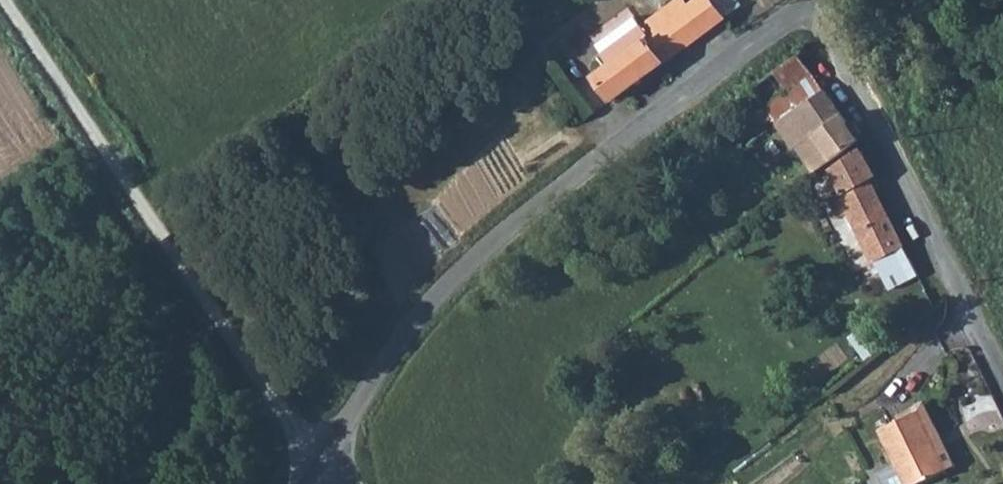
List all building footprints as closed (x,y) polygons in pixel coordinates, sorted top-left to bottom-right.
[(725,26),(708,3),(691,15),(684,6),(645,35),(638,26),(599,53),(613,72),(596,84),(613,108),(725,26)] [(812,180),(856,147),(795,59),(745,94),(759,113),(751,119),(763,136),(770,131),(777,137),(787,131),(801,152),(794,156),(812,180)] [(855,154),(823,177),(886,266),(906,251),(864,185),(873,180),(855,154)] [(881,439),(905,483),(935,483),(948,477),(917,419),(881,439)]
